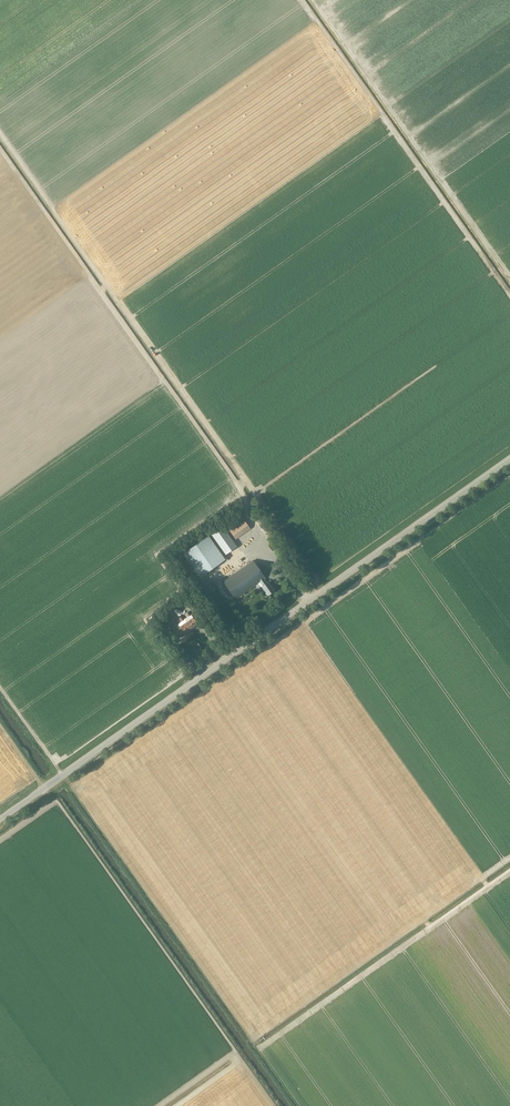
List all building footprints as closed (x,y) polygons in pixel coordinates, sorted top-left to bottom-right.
[(235,539),(250,529),(243,519),(229,530),(235,539)] [(225,555),(237,547),(223,527),(211,535),(225,555)] [(208,537),(183,556),(199,577),(224,559),(208,537)] [(267,595),(274,591),(268,582),(266,583),(263,579),(264,578),(252,561),(223,581),(235,599),(259,581),(262,586),(261,587),(267,595)] [(180,601),(183,606),(189,601),(186,597),(180,601)] [(197,624),(192,617),(192,618),(190,615),(188,611),(186,613),(190,619),(186,622),(191,629),(197,624)] [(186,622),(184,619),(181,616),(179,618),(181,621),(177,624),(184,634),(191,629),(186,622)] [(177,624),(175,621),(172,622),(174,625),(170,628),(172,632),(177,639),(184,634),(177,624)]
